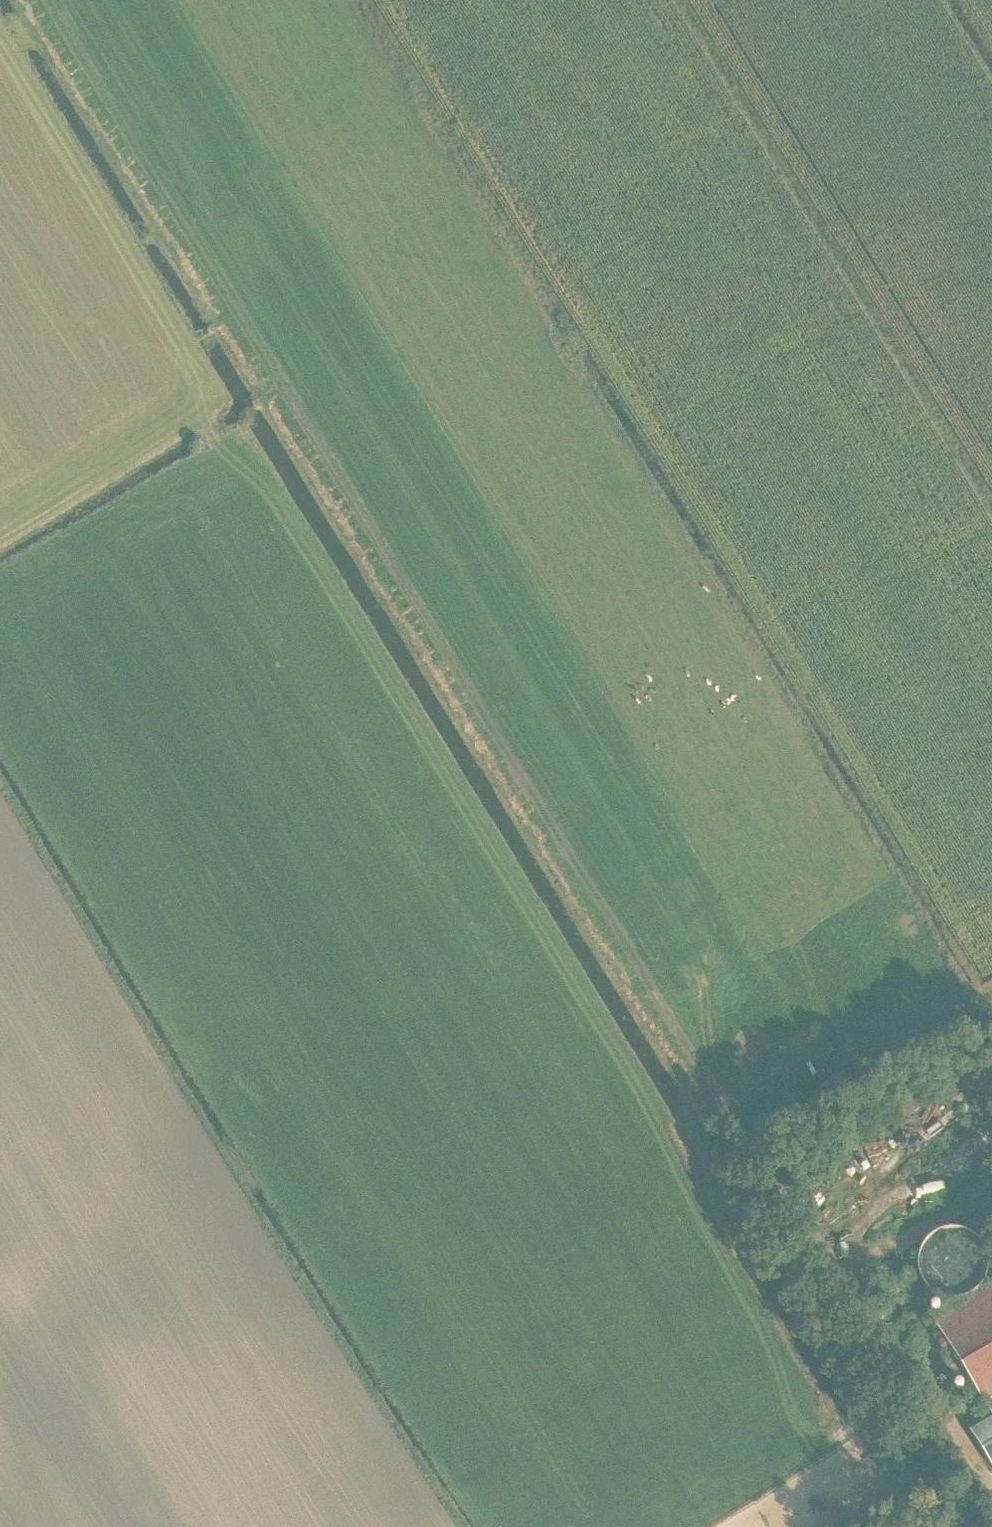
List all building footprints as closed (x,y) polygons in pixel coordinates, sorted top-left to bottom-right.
[(858,1181),(872,1173),(867,1164),(853,1172),(858,1181)] [(917,1255),(916,1265),(917,1276),(922,1285),(928,1293),(937,1299),(947,1302),(957,1302),(967,1299),(976,1293),(983,1285),(987,1276),(989,1265),(987,1255),(983,1246),(976,1238),(967,1232),(957,1229),(947,1229),(937,1232),(928,1238),(922,1246),(917,1255)] [(935,1324),(991,1418),(991,1290),(935,1324)] [(971,1433),(991,1468),(991,1420),(971,1433)]
